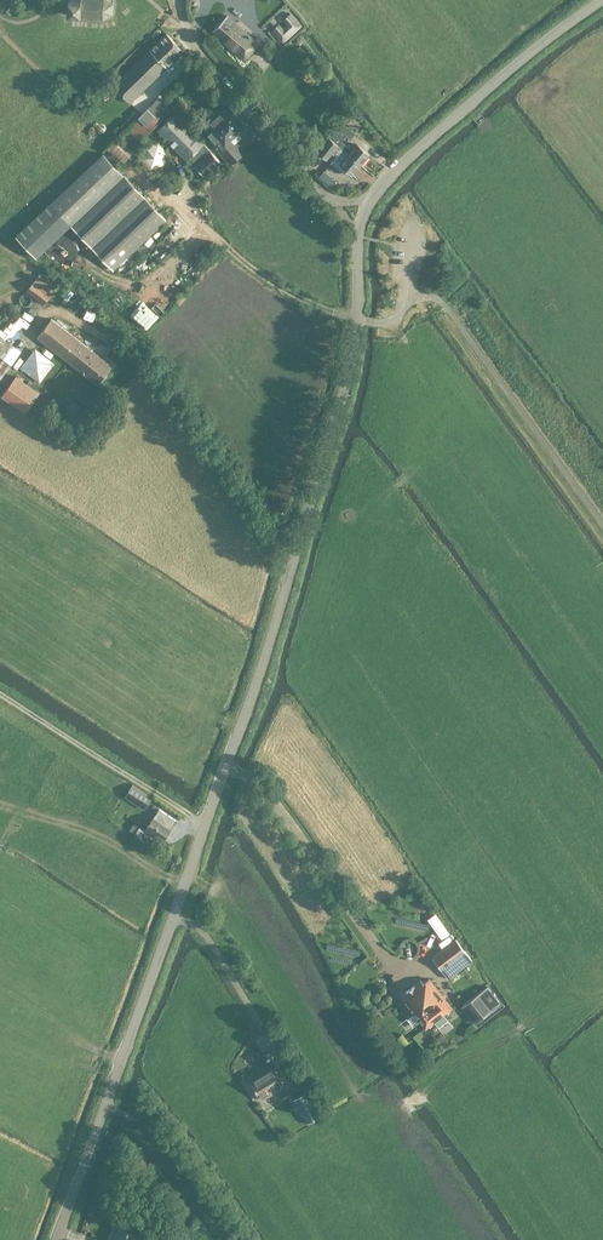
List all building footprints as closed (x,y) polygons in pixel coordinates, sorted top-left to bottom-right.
[(102,18),(112,13),(113,2),(110,0),(69,0),(68,12),(81,13),(80,18),(102,18)] [(287,6),(279,11),(283,17),(291,11),(287,6)] [(279,23),(270,30),(282,42),(302,25),(291,11),(283,19),(286,24),(284,27),(279,23)] [(213,30),(245,60),(260,44),(228,14),(213,30)] [(113,85),(130,103),(184,50),(167,33),(113,85)] [(138,117),(118,136),(105,149),(122,164),(135,151),(132,149),(140,141),(150,130),(173,110),(160,97),(149,108),(138,117)] [(241,124),(229,109),(234,104),(230,100),(199,127),(205,134),(206,133),(222,152),(230,162),(245,150),(240,145),(257,130),(247,119),(241,124)] [(179,109),(157,130),(169,142),(186,159),(189,156),(205,172),(219,158),(199,137),(202,134),(179,109)] [(357,143),(352,150),(342,142),(341,141),(347,135),(351,138),(355,134),(343,123),(338,128),(337,128),(329,137),(362,164),(370,154),(357,143)] [(353,174),(362,164),(329,137),(328,139),(329,140),(320,151),(314,145),(307,153),(312,157),(308,163),(318,172),(332,154),(336,157),(331,164),(343,175),(347,170),(353,174)] [(168,157),(168,155),(168,152),(167,149),(164,145),(160,143),(158,142),(155,142),(153,142),(150,143),(146,145),(143,149),(142,152),(142,155),(142,158),(143,161),(146,164),(150,167),(152,168),(155,168),(158,168),(160,167),(164,164),(167,160),(168,157)] [(50,203),(16,237),(37,259),(71,226),(114,271),(166,220),(124,176),(102,154),(50,203)] [(320,175),(331,183),(335,177),(325,169),(320,175)] [(44,305),(58,286),(41,272),(26,291),(44,305)] [(167,309),(159,298),(153,302),(151,299),(132,312),(142,326),(167,309)] [(52,319),(38,336),(97,383),(111,365),(52,319)] [(13,362),(13,363),(22,350),(0,335),(0,381),(13,362)] [(40,383),(55,363),(36,348),(21,368),(40,383)] [(26,413),(40,393),(16,376),(2,396),(26,413)] [(134,784),(125,797),(145,810),(153,797),(134,784)] [(163,839),(170,828),(176,819),(159,808),(154,817),(153,816),(149,823),(144,830),(139,826),(135,834),(145,840),(151,831),(163,839)] [(472,960),(455,939),(444,948),(461,969),(472,960)] [(449,979),(461,969),(444,948),(432,958),(449,979)] [(426,1029),(453,1008),(430,978),(423,984),(420,979),(400,995),(426,1029)] [(488,986),(462,1006),(474,1022),(500,1002),(488,986)] [(263,1101),(290,1084),(277,1064),(271,1068),(250,1080),(263,1101)] [(293,1099),(308,1123),(322,1114),(307,1090),(293,1099)] [(113,1239),(140,1239),(142,1234),(119,1225),(113,1239)]
